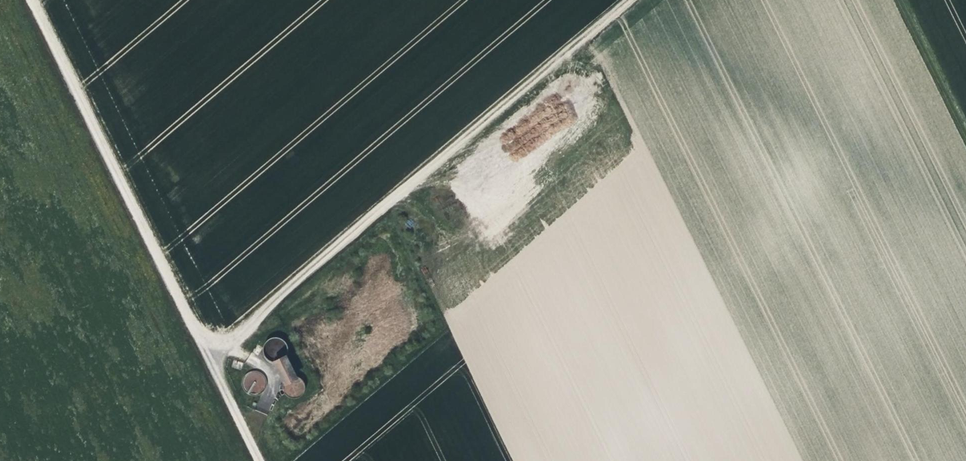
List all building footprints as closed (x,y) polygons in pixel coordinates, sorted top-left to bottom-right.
[(287,356),(274,363),(284,383),(297,376),(287,356)]
